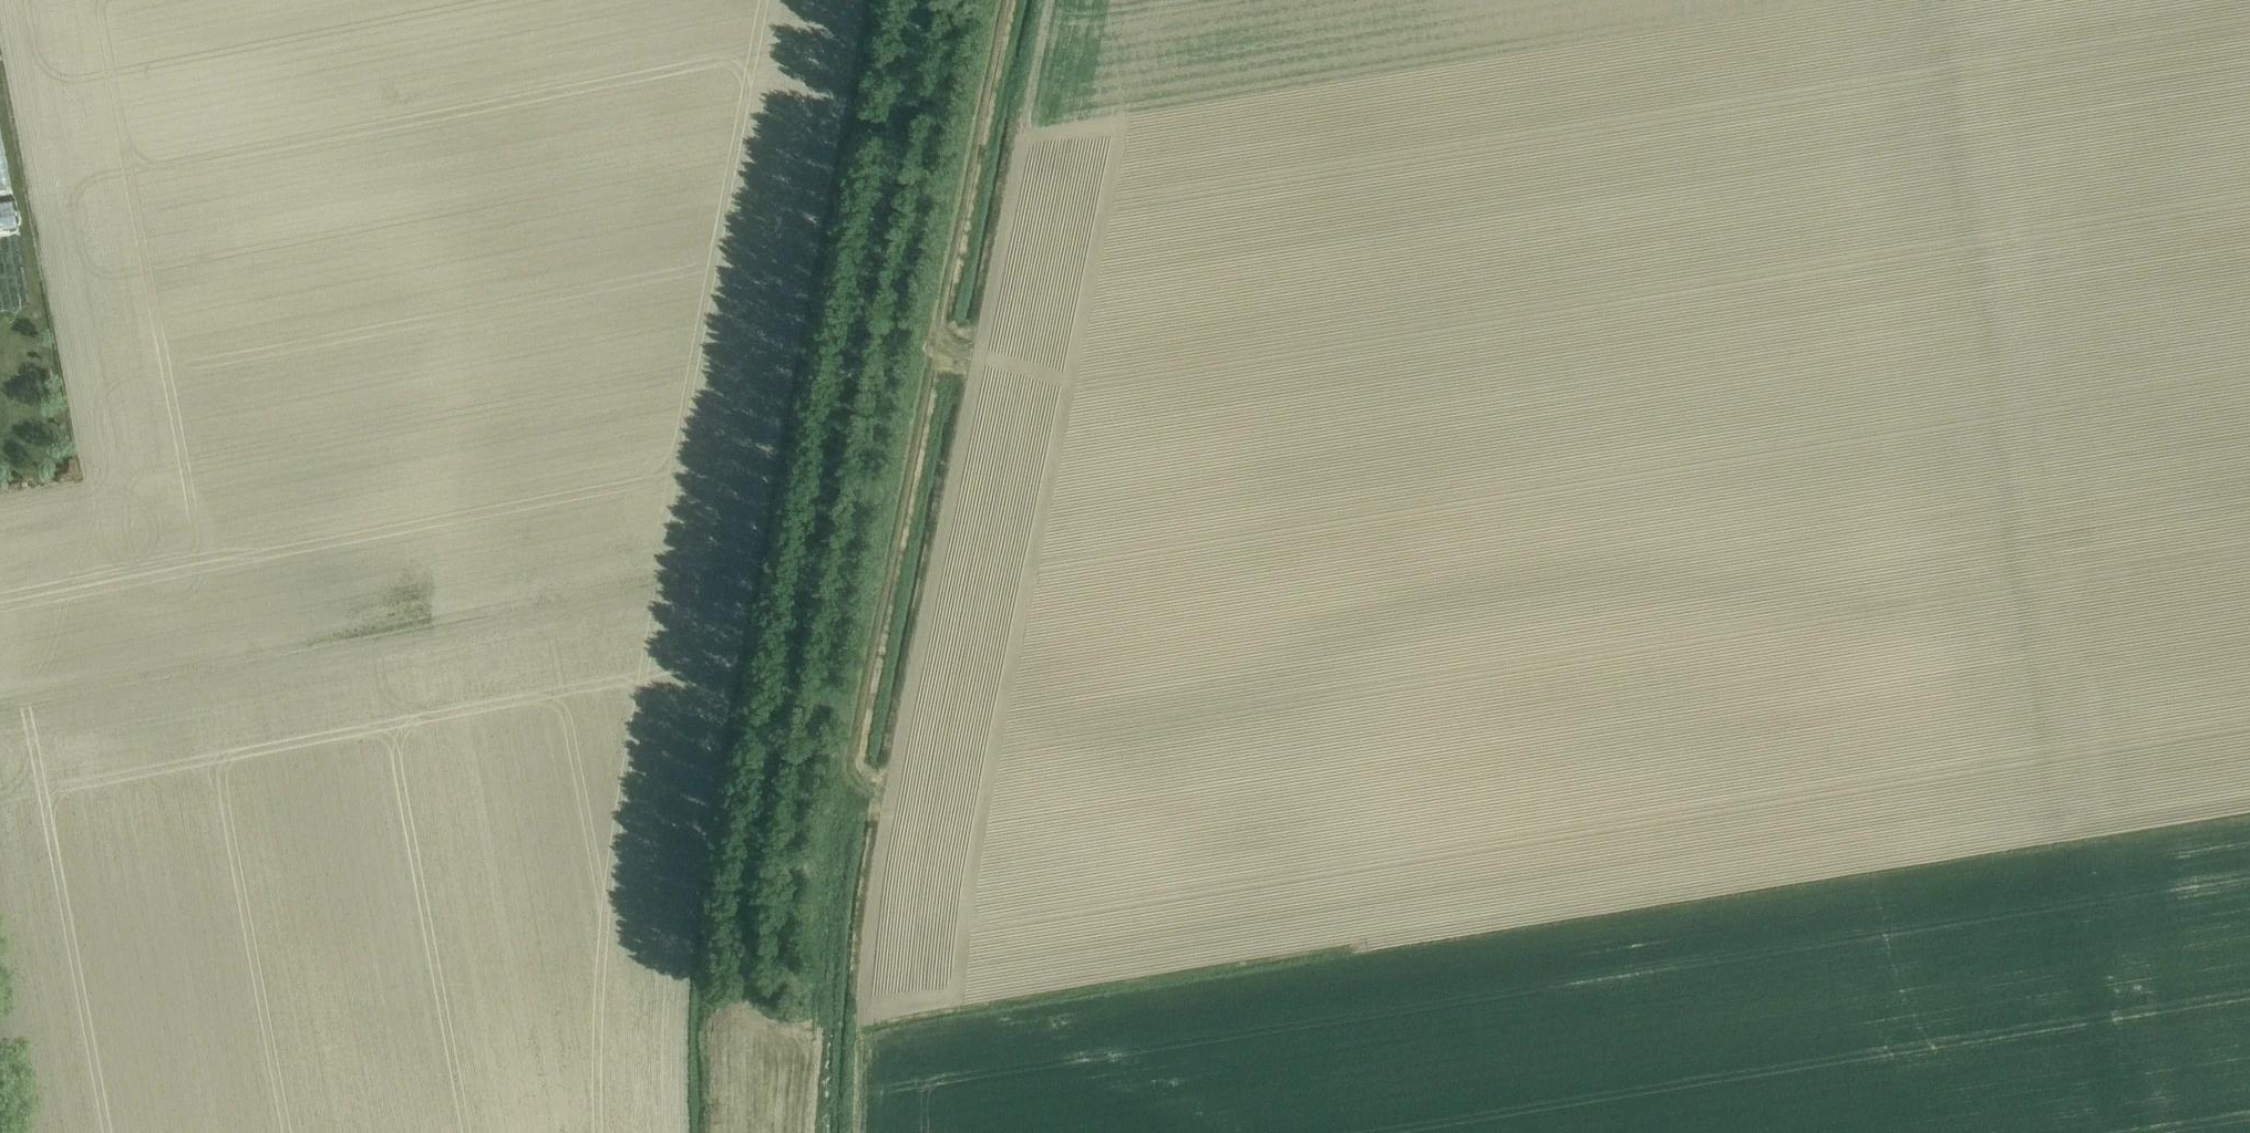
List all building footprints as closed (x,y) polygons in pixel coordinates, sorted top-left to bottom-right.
[(12,183),(9,161),(0,163),(0,164),(1,173),(0,173),(0,185),(12,183)] [(19,196),(0,197),(0,231),(20,231),(19,196)]
